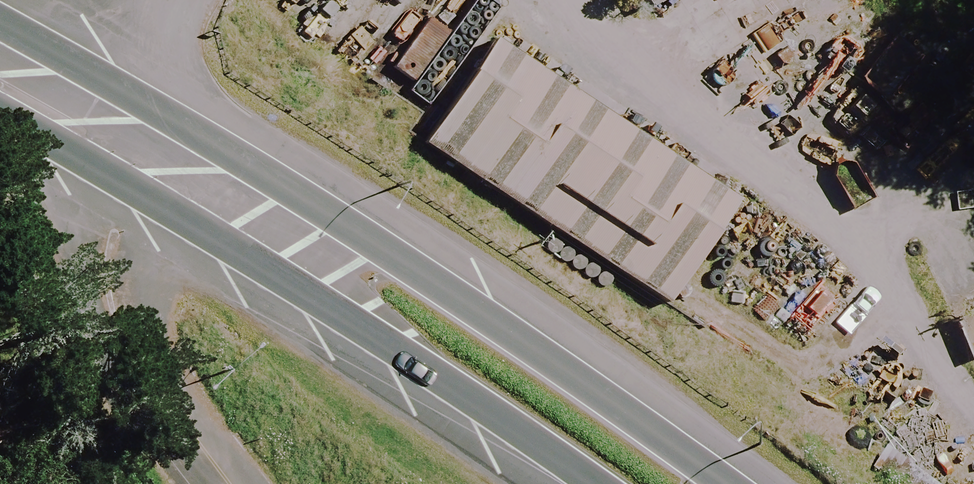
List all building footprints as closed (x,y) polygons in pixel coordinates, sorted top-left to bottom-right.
[(756,210),(512,36),(434,144),(678,318),(756,210)]
